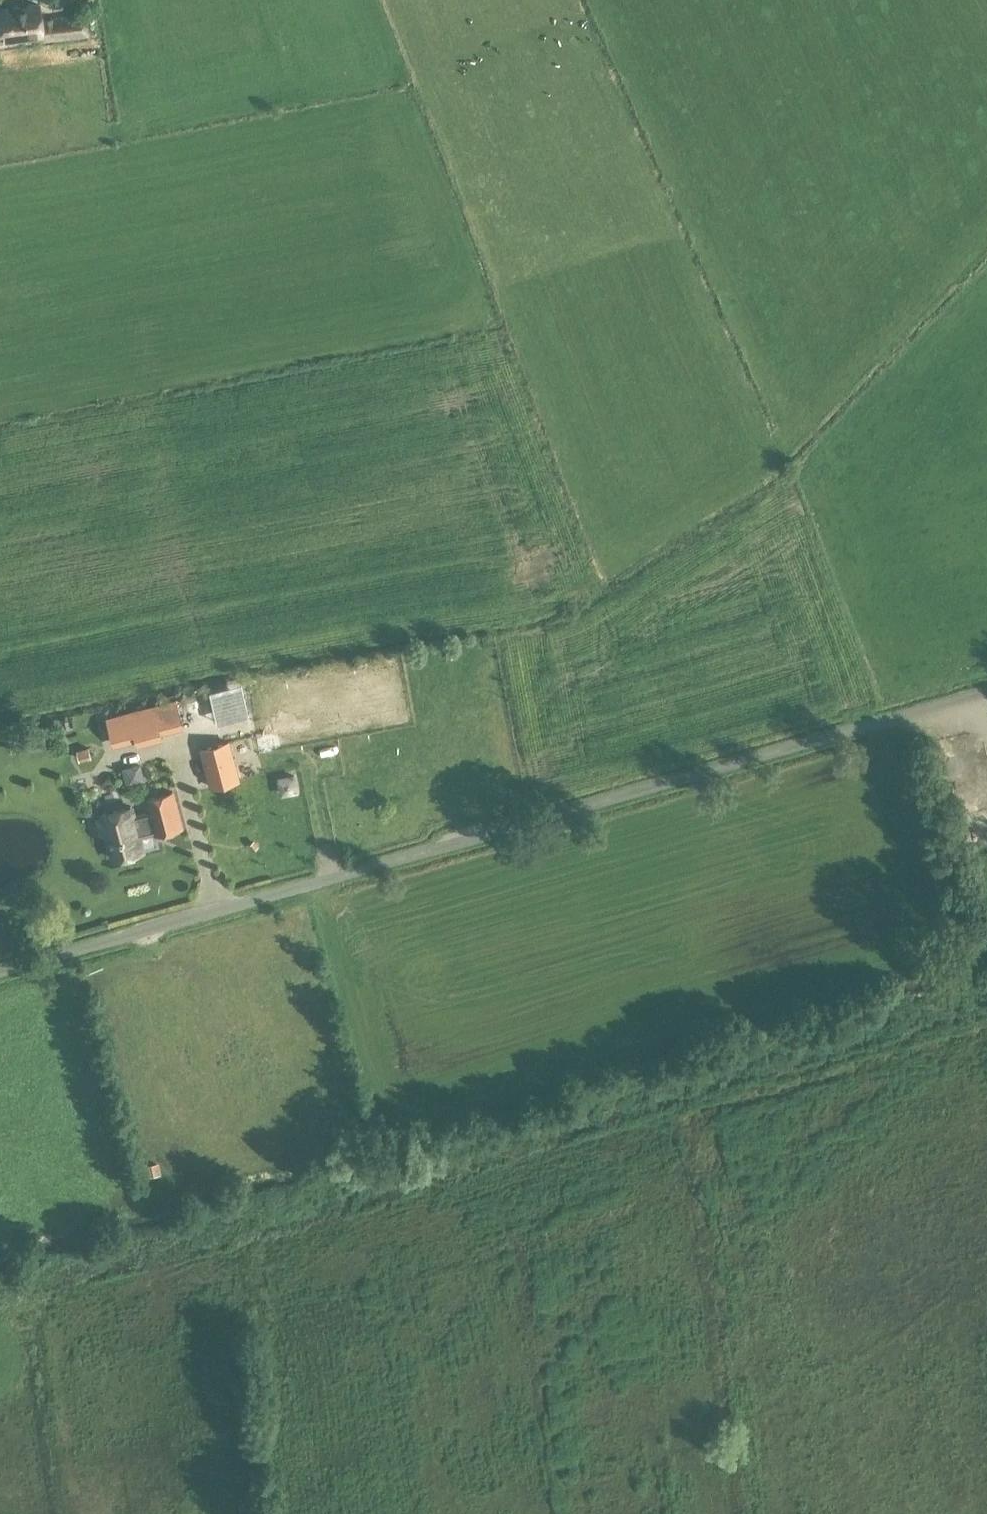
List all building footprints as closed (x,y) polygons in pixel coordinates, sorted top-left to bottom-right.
[(0,10),(0,41),(42,35),(43,42),(89,37),(86,14),(40,19),(39,5),(0,10)] [(249,715),(241,684),(210,692),(218,723),(249,715)] [(177,698),(107,717),(115,748),(138,742),(139,747),(165,740),(163,735),(185,729),(177,698)] [(229,741),(202,748),(212,786),(239,778),(229,741)] [(285,768),(288,786),(310,783),(307,765),(285,768)] [(114,859),(143,852),(139,835),(156,831),(157,834),(182,827),(173,792),(148,799),(152,814),(134,819),(131,807),(102,815),(104,819),(100,820),(103,833),(107,832),(114,859)]
